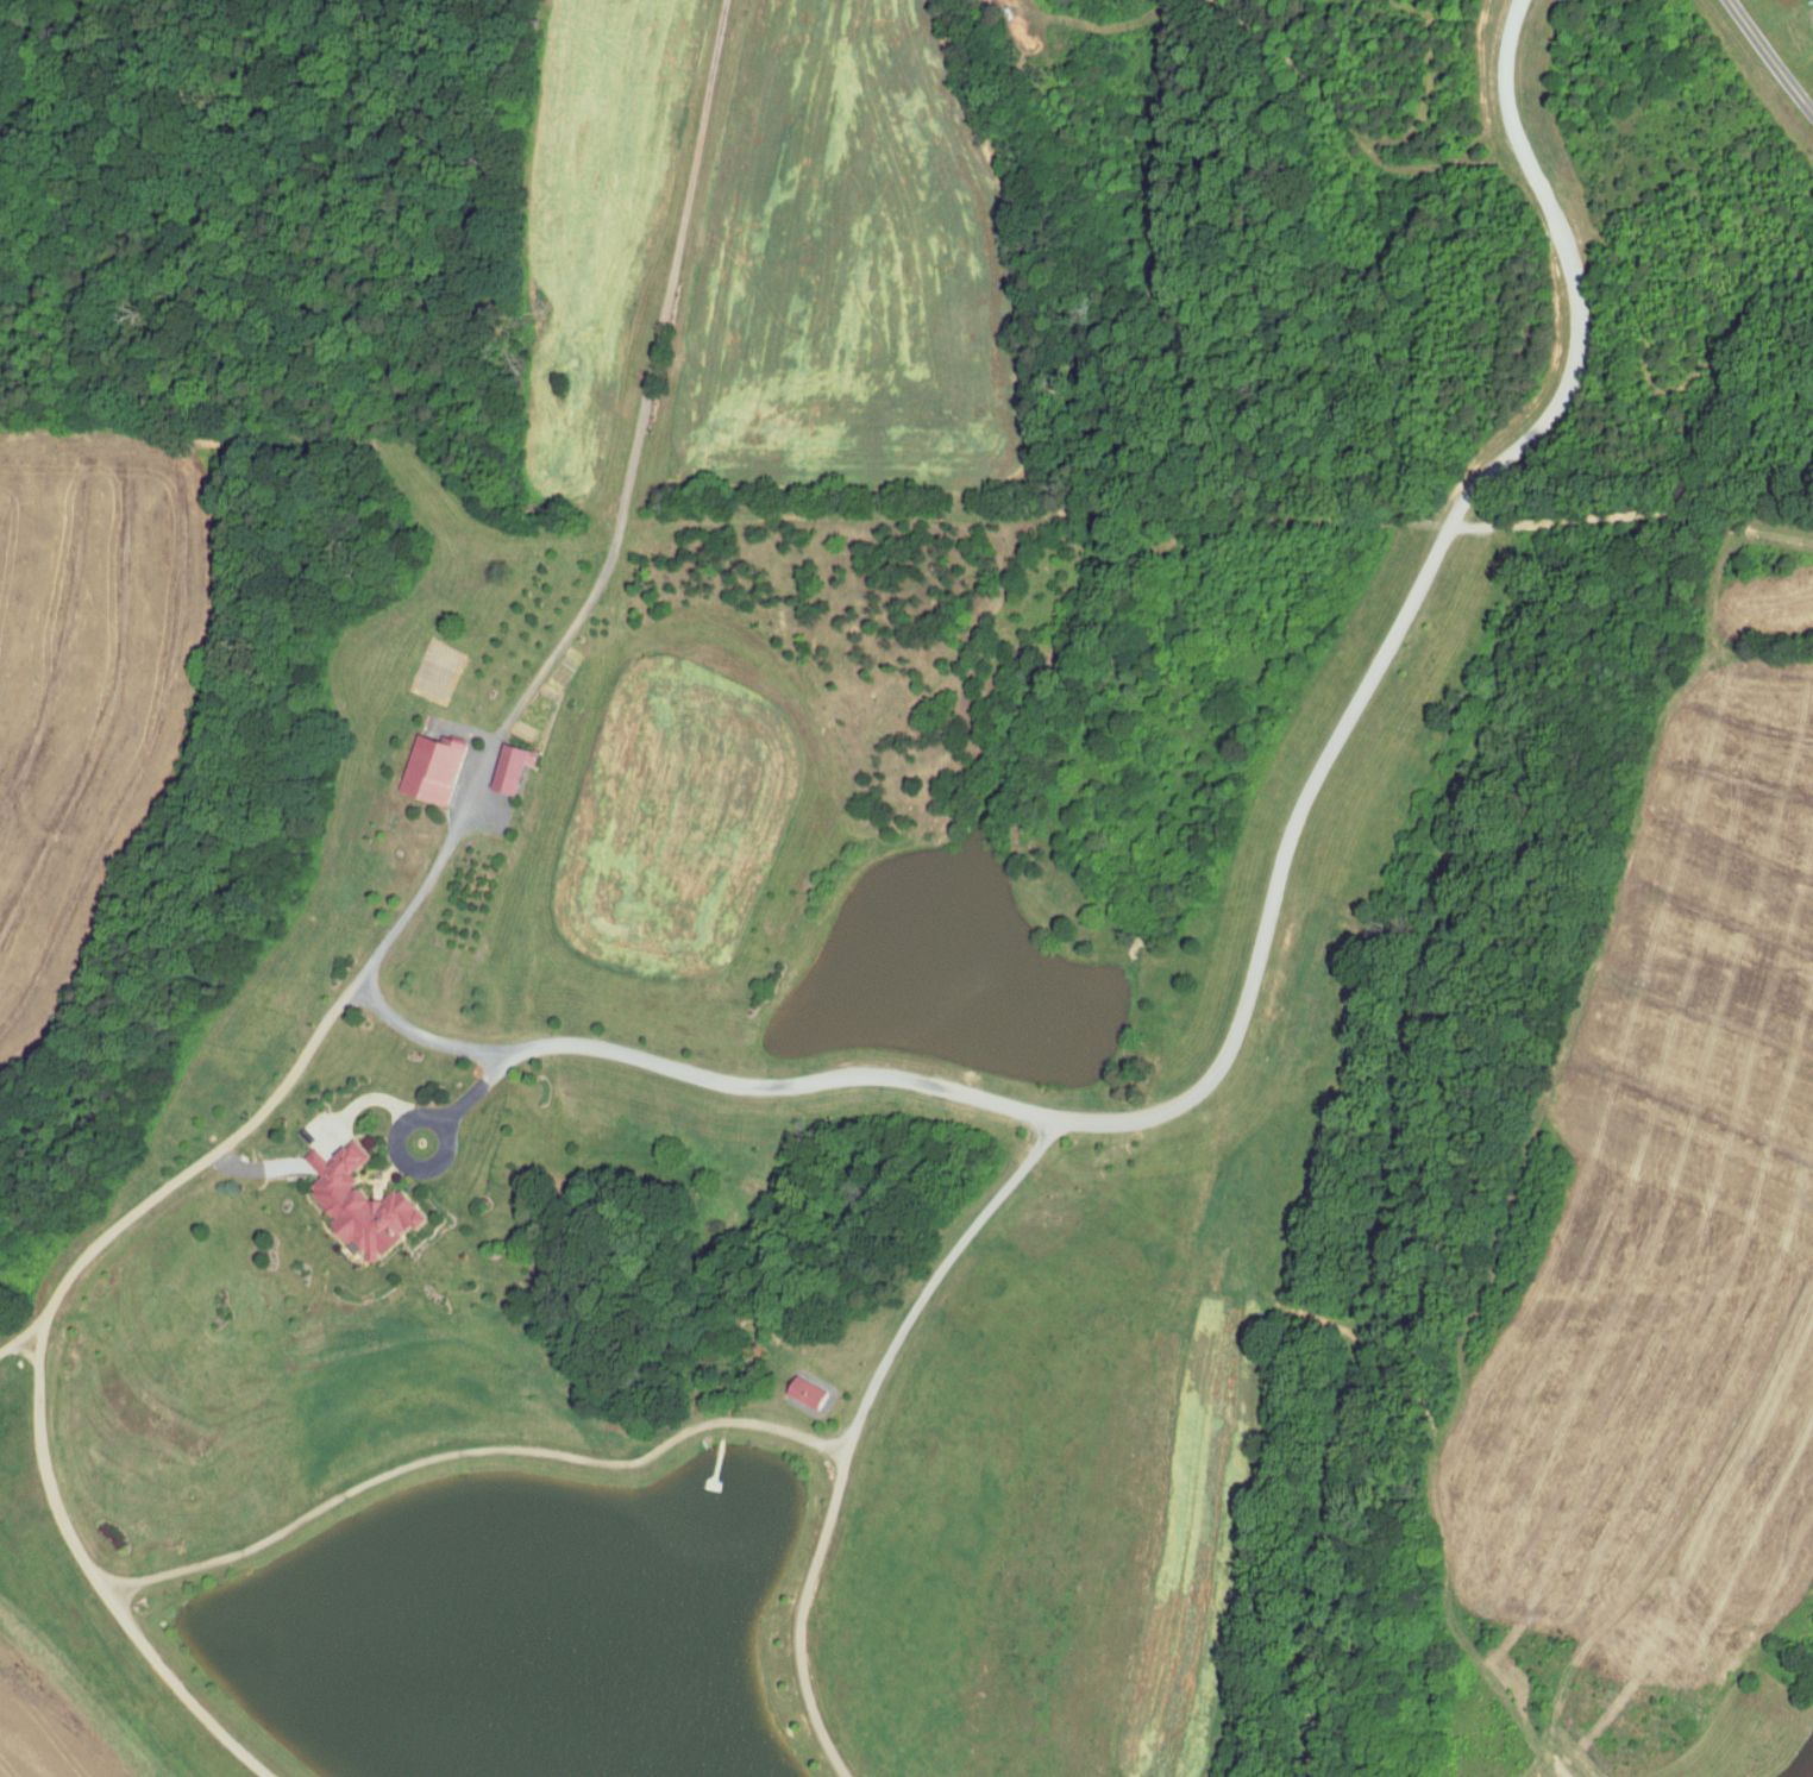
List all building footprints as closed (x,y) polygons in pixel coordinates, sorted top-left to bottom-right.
[(399,790),(447,804),(466,741),(449,736),(447,741),(416,732),(399,790)] [(537,751),(502,741),(490,787),(515,794),(523,762),(533,765),(537,751)] [(358,1143),(371,1157),(352,1173),(375,1199),(388,1199),(399,1189),(401,1193),(407,1188),(433,1218),(419,1231),(415,1227),(407,1236),(409,1238),(388,1257),(382,1250),(382,1262),(369,1261),(370,1250),(358,1237),(355,1242),(338,1223),(343,1218),(321,1194),(327,1189),(322,1185),(333,1176),(315,1156),(322,1150),(334,1163),(358,1143)] [(786,1394),(817,1410),(827,1391),(796,1375),(786,1394)]
